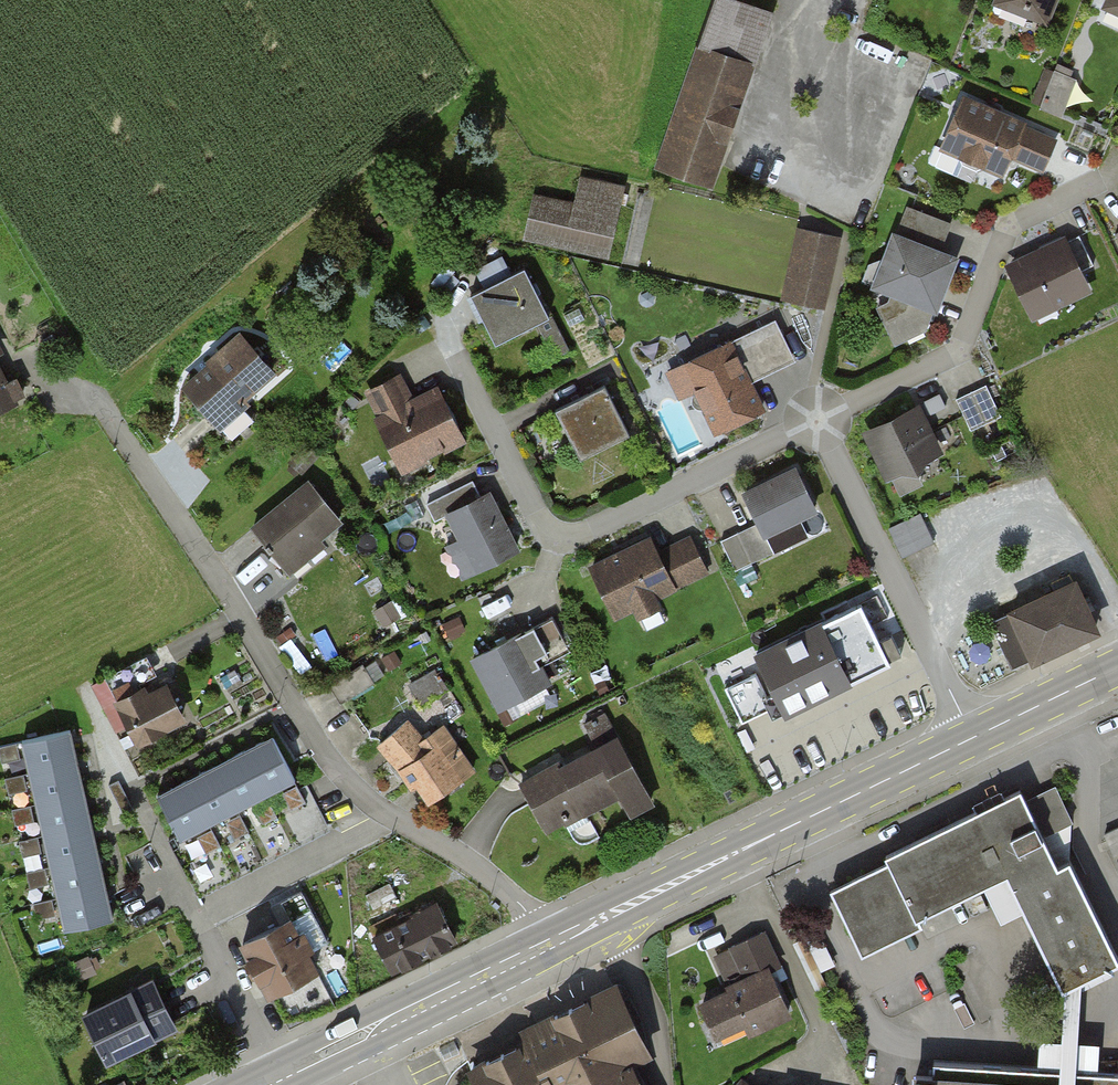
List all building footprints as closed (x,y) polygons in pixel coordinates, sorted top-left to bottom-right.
[(730,0),(717,0),(657,166),(708,184),(769,14),(730,0)] [(998,2),(1046,19),(1053,0),(999,0),(998,2)] [(1075,80),(1054,71),(1039,107),(1061,116),(1075,80)] [(1055,135),(951,95),(931,148),(996,173),(1002,158),(1041,173),(1055,135)] [(623,188),(581,178),(575,204),(534,195),(525,237),(607,256),(623,188)] [(907,206),(878,283),(914,297),(908,313),(886,323),(896,343),(926,328),(952,260),(939,255),(951,223),(907,206)] [(838,237),(801,229),(785,298),(823,306),(838,237)] [(1080,235),(1011,268),(1031,308),(1051,298),(1059,301),(1086,288),(1079,272),(1094,265),(1080,235)] [(489,286),(471,295),(495,344),(550,316),(525,267),(507,277),(499,262),(481,271),(489,286)] [(776,322),(685,365),(716,430),(762,408),(748,377),(792,356),(776,322)] [(239,326),(180,380),(221,425),(280,371),(239,326)] [(564,340),(549,347),(554,357),(569,350),(564,340)] [(25,395),(0,346),(0,408),(25,395)] [(404,372),(365,391),(402,466),(469,433),(445,384),(417,398),(404,372)] [(605,384),(556,409),(581,459),(631,434),(605,384)] [(986,384),(956,398),(971,430),(1001,415),(986,384)] [(916,410),(870,433),(890,472),(903,466),(918,472),(924,455),(936,450),(916,410)] [(747,493),(766,532),(815,509),(796,470),(747,493)] [(304,480),(241,527),(273,569),(336,522),(304,480)] [(470,481),(439,497),(477,570),(517,549),(487,491),(478,496),(470,481)] [(932,542),(919,514),(890,528),(903,555),(932,542)] [(738,532),(721,541),(735,570),(752,562),(738,532)] [(651,540),(593,568),(615,614),(705,571),(689,538),(657,553),(651,540)] [(1060,590),(1013,613),(1035,658),(1096,628),(1071,576),(1057,583),(1060,590)] [(852,602),(740,655),(769,716),(898,655),(886,630),(869,638),(852,602)] [(553,619),(474,659),(499,707),(549,681),(540,664),(569,650),(553,619)] [(134,680),(99,699),(125,747),(174,722),(153,682),(139,690),(134,680)] [(584,743),(513,781),(538,829),(611,791),(623,813),(653,797),(604,706),(573,722),(584,743)] [(403,718),(367,745),(417,803),(470,769),(441,724),(419,736),(403,718)] [(71,730),(28,739),(68,923),(111,914),(71,730)] [(271,733),(160,790),(181,830),(292,773),(271,733)] [(28,849),(45,845),(23,737),(7,740),(28,849)] [(825,882),(862,952),(1006,878),(1065,994),(1117,967),(1117,966),(1055,844),(1069,837),(1047,793),(1032,801),(1022,781),(825,882)] [(437,900),(376,929),(393,966),(455,936),(437,900)] [(290,911),(245,934),(271,983),(316,960),(290,911)] [(726,980),(692,996),(716,1045),(786,1011),(767,971),(780,964),(763,929),(713,953),(726,980)] [(620,977),(518,1028),(524,1039),(467,1067),(475,1084),(648,1084),(637,1063),(658,1053),(620,977)] [(90,1008),(110,1052),(172,1023),(152,980),(90,1008)] [(918,1063),(917,1081),(893,1079),(892,1084),(1111,1084),(1112,1076),(918,1063)]
